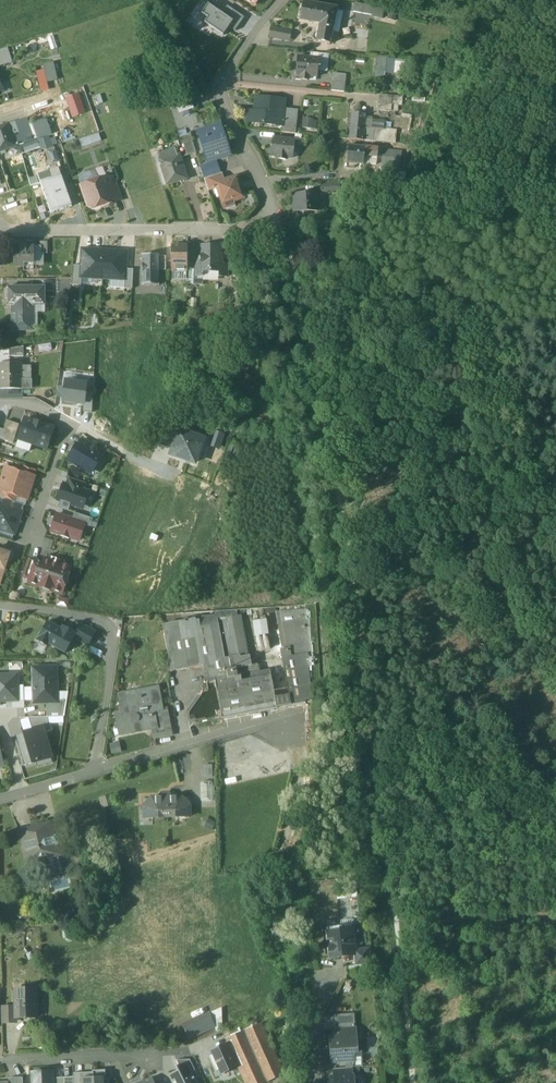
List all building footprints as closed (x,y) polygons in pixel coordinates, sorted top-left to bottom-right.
[(324,7),(303,3),(300,21),(320,25),(321,25),(325,7),(324,7)] [(378,8),(355,4),(354,13),(377,17),(378,8)] [(229,28),(233,22),(222,15),(209,6),(199,21),(223,37),(229,28)] [(229,28),(235,33),(245,19),(228,7),(222,15),(233,22),(229,28)] [(337,9),(325,7),(324,7),(325,7),(321,25),(320,25),(318,35),(316,34),(313,36),(313,40),(314,42),(330,45),(337,9)] [(285,32),(272,29),(270,37),(284,40),(285,32)] [(292,33),(285,32),(284,40),(290,41),(292,33)] [(0,51),(0,67),(12,63),(7,49),(0,51)] [(321,60),(298,57),(296,76),(302,76),(301,81),(308,81),(308,77),(317,78),(318,69),(320,69),(321,60)] [(387,76),(386,57),(376,58),(377,76),(387,76)] [(36,71),(41,90),(48,88),(47,82),(57,79),(53,62),(43,64),(44,70),(36,71)] [(333,73),(332,91),(346,91),(346,74),(333,73)] [(85,113),(79,94),(67,98),(73,117),(85,113)] [(402,98),(379,96),(378,111),(391,113),(392,106),(398,106),(401,106),(402,98)] [(285,101),(256,98),(255,112),(249,112),(248,123),(265,125),(266,115),(273,115),(273,122),(283,123),(284,109),(285,101)] [(298,111),(284,109),(283,123),(282,133),(296,134),(298,111)] [(362,114),(352,113),(349,140),(364,141),(366,120),(361,119),(362,114)] [(27,118),(9,125),(16,147),(35,141),(29,124),(27,118)] [(304,129),(317,129),(317,118),(304,118),(304,129)] [(45,119),(29,124),(35,141),(51,134),(45,119)] [(381,130),(372,129),(372,121),(366,120),(364,141),(376,142),(377,139),(380,139),(381,130)] [(0,128),(0,153),(16,147),(9,125),(0,128)] [(220,127),(204,132),(206,140),(202,141),(208,161),(229,154),(220,127)] [(83,148),(103,142),(100,133),(80,140),(83,148)] [(295,141),(273,139),(271,156),(278,157),(278,159),(286,160),(286,158),(293,158),(295,141)] [(192,142),(184,144),(188,156),(196,154),(192,142)] [(378,149),(349,146),(347,163),(364,165),(364,164),(365,157),(377,158),(378,149)] [(47,151),(49,164),(58,163),(59,168),(60,168),(57,150),(47,151)] [(176,150),(167,153),(169,159),(178,157),(176,150)] [(401,153),(384,151),(382,164),(400,166),(401,153)] [(178,157),(169,159),(167,153),(160,155),(162,161),(160,162),(168,185),(178,182),(177,180),(186,177),(180,156),(178,157)] [(377,158),(365,157),(364,164),(376,165),(377,158)] [(216,161),(200,166),(204,179),(221,174),(216,161)] [(59,168),(49,172),(52,179),(61,176),(59,168)] [(49,172),(38,176),(41,183),(52,179),(49,172)] [(93,181),(91,173),(80,176),(83,184),(93,181)] [(221,174),(204,179),(208,191),(220,188),(219,183),(224,181),(222,173),(221,174)] [(52,179),(41,183),(51,214),(72,207),(61,176),(52,179)] [(224,181),(219,183),(220,188),(225,201),(232,199),(233,202),(244,198),(241,189),(238,190),(237,185),(240,184),(237,177),(224,181)] [(107,178),(82,187),(89,207),(92,209),(98,208),(99,203),(110,199),(106,188),(110,186),(107,178)] [(340,183),(320,184),(321,192),(340,191),(340,183)] [(110,186),(106,188),(110,199),(115,202),(122,199),(117,184),(110,186)] [(318,193),(295,195),(293,197),(294,204),(296,206),(297,206),(297,212),(300,212),(300,214),(304,216),(308,213),(308,211),(319,211),(320,209),(320,203),(318,202),(318,193)] [(34,246),(20,246),(20,250),(13,250),(13,267),(23,267),(23,263),(34,263),(34,246)] [(186,247),(173,247),(173,265),(186,265),(186,247)] [(218,247),(202,247),(202,257),(202,271),(203,271),(210,271),(212,271),(219,271),(219,264),(220,264),(219,259),(221,257),(218,247)] [(105,251),(83,250),(82,266),(81,278),(103,279),(105,251)] [(126,252),(105,251),(103,279),(125,280),(125,270),(126,252)] [(159,255),(142,255),(142,286),(159,286),(159,271),(159,257),(159,255)] [(202,257),(196,257),(195,268),(194,277),(203,277),(203,271),(202,271),(202,257)] [(220,264),(219,264),(219,271),(219,277),(227,277),(227,264),(220,264)] [(81,278),(82,266),(74,266),(72,279),(71,285),(81,286),(81,278)] [(135,271),(125,270),(125,280),(124,290),(134,291),(135,271)] [(203,277),(194,277),(194,285),(203,285),(203,277)] [(72,279),(58,279),(58,293),(70,293),(71,285),(72,279)] [(44,288),(8,288),(8,300),(12,300),(12,331),(23,331),(23,325),(34,325),(34,300),(44,300),(44,288)] [(23,347),(9,349),(9,357),(23,357),(23,347)] [(0,365),(0,389),(21,389),(21,380),(20,364),(0,365)] [(84,404),(85,396),(87,381),(77,379),(76,382),(66,381),(62,404),(72,406),(72,403),(84,404)] [(31,380),(21,380),(21,389),(31,388),(31,380)] [(93,397),(85,396),(84,404),(83,411),(91,411),(93,397)] [(54,429),(25,419),(19,440),(47,449),(54,429)] [(20,425),(7,421),(4,430),(3,432),(16,437),(20,425)] [(157,445),(173,450),(179,432),(175,423),(158,431),(160,436),(157,445)] [(16,437),(3,432),(1,440),(13,444),(16,437)] [(195,463),(203,440),(179,432),(173,450),(171,455),(195,463)] [(100,450),(83,440),(79,447),(96,457),(100,450)] [(79,447),(77,446),(69,461),(91,473),(99,459),(96,457),(79,447)] [(35,471),(24,467),(22,473),(33,477),(35,471)] [(6,468),(2,481),(0,487),(0,491),(3,492),(16,496),(28,500),(35,477),(33,477),(22,473),(6,468)] [(87,484),(69,478),(67,485),(84,491),(87,484)] [(67,485),(64,484),(58,501),(83,509),(89,492),(67,485)] [(16,496),(3,492),(1,498),(5,500),(14,502),(16,496)] [(14,502),(5,500),(3,506),(20,511),(22,505),(14,502)] [(0,505),(0,530),(14,535),(22,512),(20,511),(3,506),(0,505)] [(93,519),(75,513),(73,520),(85,524),(85,525),(91,527),(93,519)] [(73,520),(57,515),(52,532),(61,535),(61,536),(69,539),(69,538),(79,541),(85,525),(85,524),(73,520)] [(0,551),(0,585),(3,576),(6,574),(7,571),(5,569),(8,562),(11,563),(12,558),(8,551),(4,549),(3,552),(0,551)] [(30,559),(23,578),(30,580),(36,562),(30,559)] [(62,564),(51,561),(50,562),(45,560),(43,564),(36,562),(30,580),(29,584),(62,594),(70,569),(61,566),(62,564)] [(305,606),(287,607),(287,613),(286,613),(282,615),(287,649),(282,650),(290,694),(292,705),(305,702),(305,701),(311,700),(308,657),(312,657),(310,619),(306,619),(305,606)] [(237,616),(235,617),(234,610),(214,611),(224,662),(245,658),(245,657),(237,616)] [(214,611),(194,613),(195,619),(204,666),(207,683),(215,681),(214,673),(236,668),(239,682),(269,676),(269,675),(271,675),(270,670),(258,672),(257,664),(251,666),(249,656),(245,657),(245,658),(224,662),(214,611)] [(194,613),(183,613),(181,614),(183,622),(195,619),(194,613)] [(256,636),(257,636),(260,649),(271,647),(269,634),(271,634),(268,618),(253,621),(256,636)] [(183,622),(163,626),(171,665),(172,672),(204,666),(195,619),(183,622)] [(48,622),(38,641),(48,647),(50,645),(65,654),(76,634),(63,627),(61,629),(48,622)] [(96,632),(82,624),(74,639),(88,646),(96,632)] [(171,665),(162,667),(163,673),(172,672),(171,665)] [(57,668),(33,668),(34,704),(47,703),(58,703),(57,668)] [(236,668),(214,673),(215,681),(216,686),(239,682),(236,668)] [(18,702),(18,675),(0,676),(0,702),(18,702)] [(239,682),(216,686),(223,719),(292,705),(290,694),(275,697),(271,675),(269,675),(269,676),(239,682)] [(158,687),(119,695),(122,712),(123,716),(123,717),(149,712),(150,716),(155,715),(163,714),(158,687)] [(58,703),(47,703),(48,717),(62,717),(62,703),(58,703)] [(149,712),(123,717),(123,716),(116,717),(119,728),(120,735),(127,734),(157,728),(155,715),(150,716),(149,712)] [(163,714),(155,715),(157,728),(158,737),(172,735),(168,713),(163,714)] [(48,717),(29,718),(33,731),(43,728),(44,733),(52,730),(51,724),(49,724),(48,717)] [(25,734),(26,738),(33,763),(52,758),(44,733),(43,728),(33,731),(25,734)] [(24,766),(33,763),(26,738),(17,741),(24,766)] [(162,798),(143,798),(144,819),(190,817),(189,797),(170,797),(170,795),(168,793),(164,793),(162,795),(162,798)] [(50,823),(19,831),(24,855),(37,851),(40,860),(59,855),(56,845),(54,838),(50,823)] [(78,850),(67,853),(72,871),(83,868),(78,850)] [(59,855),(40,860),(45,878),(72,871),(67,853),(59,855)] [(341,927),(327,929),(328,932),(327,932),(330,958),(354,955),(356,955),(355,951),(353,929),(342,930),(341,927)] [(369,949),(355,951),(356,955),(354,955),(356,966),(371,964),(369,949)] [(35,989),(16,990),(16,1007),(17,1019),(36,1018),(35,989)] [(16,1007),(1,1008),(2,1023),(14,1023),(13,1019),(17,1019),(16,1007)] [(210,1013),(182,1025),(188,1038),(215,1026),(210,1013)] [(354,1014),(335,1016),(336,1029),(355,1027),(354,1014)] [(229,1044),(239,1066),(247,1082),(265,1082),(284,1074),(261,1024),(227,1040),(229,1044)] [(355,1027),(336,1029),(336,1037),(356,1035),(355,1027)] [(336,1037),(331,1037),(333,1063),(345,1062),(353,1061),(353,1053),(357,1053),(356,1035),(336,1037)] [(216,1076),(239,1066),(229,1044),(207,1054),(216,1076)] [(357,1053),(353,1053),(353,1061),(345,1062),(346,1069),(347,1068),(352,1068),(359,1067),(361,1067),(360,1052),(357,1053)] [(192,1072),(195,1071),(190,1059),(177,1060),(180,1065),(175,1068),(177,1071),(188,1065),(192,1072)] [(168,1076),(172,1082),(198,1082),(192,1072),(188,1065),(177,1071),(168,1076)] [(346,1069),(333,1070),(333,1078),(348,1076),(347,1068),(346,1069)] [(80,1076),(80,1082),(109,1082),(109,1080),(106,1080),(106,1070),(92,1071),(92,1076),(80,1076)] [(34,1074),(34,1082),(52,1082),(52,1078),(52,1073),(34,1074)]
